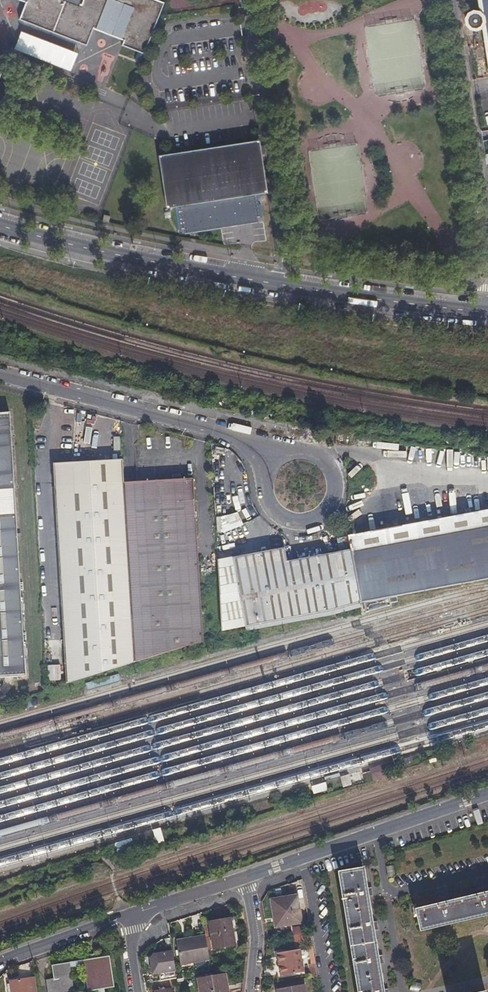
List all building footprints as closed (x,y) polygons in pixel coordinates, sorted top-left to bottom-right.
[(26,1),(19,17),(86,44),(93,27),(124,40),(122,44),(143,52),(163,3),(156,0),(83,0),(81,4),(71,0),(23,0),(26,1)] [(485,21),(487,42),(487,0),(482,0),(484,15),(483,15),(479,12),(475,11),(470,13),(468,18),(469,23),(472,27),(477,28),(481,25),(484,21),(485,21)] [(70,71),(77,52),(20,30),(13,49),(70,71)] [(107,74),(113,57),(105,55),(99,71),(107,74)] [(174,203),(177,228),(262,217),(258,191),(266,190),(259,139),(158,153),(165,204),(174,203)] [(28,677),(12,413),(0,414),(0,679),(28,677)] [(190,482),(121,485),(119,460),(51,464),(63,686),(116,669),(150,659),(199,643),(190,482)] [(346,538),(349,550),(359,603),(360,603),(385,599),(487,579),(487,511),(346,538)] [(240,627),(359,603),(349,550),(283,562),(280,548),(228,558),(240,627)] [(387,606),(385,599),(360,603),(362,613),(366,612),(366,611),(383,606),(384,607),(387,606)] [(58,665),(46,666),(47,681),(58,681),(58,665)] [(387,877),(395,876),(394,866),(386,867),(387,877)] [(363,868),(339,873),(359,991),(384,991),(363,868)] [(416,909),(420,929),(487,914),(487,892),(416,909)] [(276,924),(299,919),(295,895),(272,899),(276,924)] [(213,949),(223,947),(234,945),(229,919),(208,922),(213,949)] [(300,940),(300,929),(292,929),(293,940),(300,940)] [(189,938),(190,940),(190,941),(176,944),(180,965),(209,960),(204,935),(189,938)] [(284,977),(303,973),(299,951),(280,954),(284,977)] [(172,952),(163,954),(154,955),(150,959),(153,975),(163,974),(165,981),(177,979),(172,952)] [(91,959),(83,960),(84,966),(88,991),(98,990),(104,989),(114,987),(108,956),(97,958),(91,959)] [(51,966),(53,980),(46,981),(48,991),(73,991),(69,968),(68,963),(51,966)] [(200,990),(201,991),(229,991),(226,974),(198,979),(200,990)] [(22,981),(9,983),(10,991),(37,991),(35,979),(22,981)]
